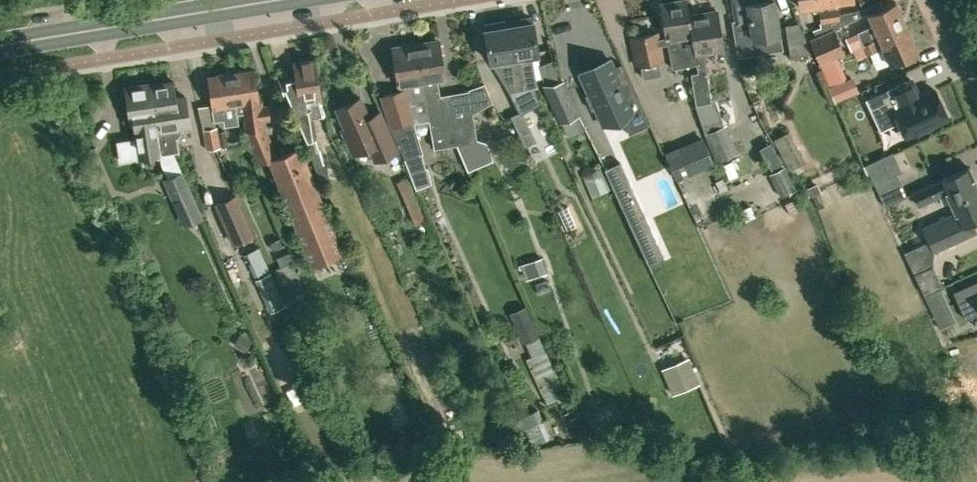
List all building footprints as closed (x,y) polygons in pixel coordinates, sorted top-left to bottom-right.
[(667,44),(671,67),(696,63),(691,33),(690,33),(688,14),(689,14),(687,0),(675,0),(661,2),(665,37),(659,38),(660,45),(667,44)] [(735,23),(748,20),(750,21),(748,24),(749,29),(751,31),(753,38),(766,35),(768,47),(780,44),(778,33),(773,0),(732,0),(735,23)] [(826,0),(798,0),(799,6),(813,4),(814,11),(819,11),(820,27),(813,29),(814,36),(831,28),(829,20),(826,0)] [(838,0),(840,0),(826,0),(829,20),(831,28),(832,28),(863,14),(861,9),(839,12),(837,8),(840,7),(838,0)] [(868,12),(874,24),(857,31),(863,44),(872,40),(879,37),(906,26),(895,1),(882,6),(879,0),(875,0),(861,6),(864,13),(868,12)] [(711,101),(703,52),(722,50),(716,10),(689,14),(688,14),(690,33),(691,33),(696,63),(697,72),(691,73),(695,104),(711,101)] [(523,87),(536,85),(530,53),(538,52),(533,21),(531,21),(530,15),(519,17),(520,23),(513,24),(523,84),(523,87)] [(513,24),(505,26),(504,20),(485,23),(486,29),(484,29),(490,60),(508,90),(523,87),(523,84),(513,24)] [(790,56),(811,52),(797,23),(785,25),(790,56)] [(877,52),(884,49),(890,62),(917,51),(906,26),(879,37),(872,40),(876,50),(877,52)] [(831,28),(814,36),(808,38),(820,62),(839,55),(844,52),(832,28),(831,28)] [(857,31),(845,37),(850,50),(852,49),(863,44),(857,31)] [(657,32),(630,38),(636,65),(640,64),(643,78),(661,74),(658,60),(663,60),(660,45),(659,38),(657,32)] [(473,117),(444,122),(437,77),(444,76),(439,40),(417,43),(423,79),(426,95),(430,119),(434,147),(457,143),(467,168),(491,158),(487,143),(484,138),(476,139),(473,117)] [(872,40),(863,44),(867,54),(876,50),(872,40)] [(422,156),(412,122),(430,119),(426,95),(423,79),(417,43),(393,47),(400,91),(381,96),(390,125),(391,128),(405,161),(422,156)] [(863,44),(852,49),(857,58),(867,54),(863,44)] [(839,55),(820,62),(829,86),(848,78),(839,55)] [(295,75),(278,78),(286,96),(304,137),(303,138),(315,166),(323,163),(314,136),(312,116),(321,115),(319,95),(321,95),(318,73),(316,59),(312,59),(293,62),(295,75)] [(610,59),(579,73),(588,92),(584,94),(591,109),(595,108),(602,124),(621,116),(628,133),(648,124),(621,63),(613,66),(610,59)] [(268,118),(266,103),(260,104),(260,100),(255,67),(232,71),(236,103),(238,111),(243,111),(246,132),(258,163),(269,158),(277,155),(266,129),(265,118),(268,118)] [(236,103),(232,71),(207,74),(212,107),(214,119),(224,117),(225,122),(238,121),(236,104),(236,103)] [(848,78),(829,86),(836,101),(859,92),(852,76),(848,78)] [(872,111),(890,103),(904,136),(946,117),(934,90),(918,97),(910,78),(866,98),(872,111)] [(173,79),(150,82),(160,153),(176,151),(174,136),(180,127),(189,126),(184,94),(175,96),(173,79)] [(544,85),(560,121),(578,113),(563,80),(544,85)] [(160,153),(150,82),(125,86),(130,121),(134,120),(136,138),(142,156),(160,153)] [(398,151),(391,135),(380,111),(369,116),(360,96),(335,107),(344,127),(341,128),(352,153),(367,146),(373,161),(398,151)] [(510,115),(524,145),(536,139),(522,109),(510,115)] [(215,125),(202,128),(207,148),(220,145),(215,125)] [(723,125),(705,132),(704,133),(716,160),(735,152),(723,125)] [(663,151),(675,179),(714,162),(701,133),(663,151)] [(277,155),(269,158),(311,263),(342,250),(309,168),(300,146),(277,155)] [(880,158),(866,164),(880,195),(902,185),(897,173),(889,176),(880,158)] [(620,161),(604,168),(619,201),(629,222),(645,215),(635,193),(620,161)] [(968,164),(912,190),(918,203),(944,190),(949,201),(976,187),(976,184),(968,164)] [(778,183),(775,184),(781,196),(796,188),(784,165),(773,171),(778,183)] [(603,175),(585,182),(591,196),(609,188),(603,175)] [(413,222),(423,218),(406,176),(396,180),(413,222)] [(949,201),(954,210),(922,225),(929,240),(904,252),(924,294),(942,286),(932,264),(933,249),(976,229),(971,218),(976,215),(976,187),(949,201)] [(175,196),(186,222),(201,216),(190,190),(175,196)] [(254,235),(236,193),(214,203),(232,244),(254,235)] [(645,215),(629,222),(648,264),(664,257),(645,215)] [(259,246),(246,250),(253,274),(267,269),(259,246)] [(538,258),(521,264),(520,265),(525,279),(543,273),(538,258)] [(267,270),(253,277),(270,310),(283,303),(267,270)] [(952,291),(965,318),(976,312),(976,279),(952,291)] [(546,350),(526,305),(509,312),(522,342),(527,340),(533,356),(546,350)] [(699,382),(689,356),(661,368),(672,393),(699,382)] [(242,388),(248,411),(265,406),(261,394),(267,392),(261,371),(249,375),(252,385),(242,388)] [(529,443),(547,438),(539,409),(520,414),(529,443)] [(211,473),(203,477),(206,481),(220,481),(215,471),(211,473)]
